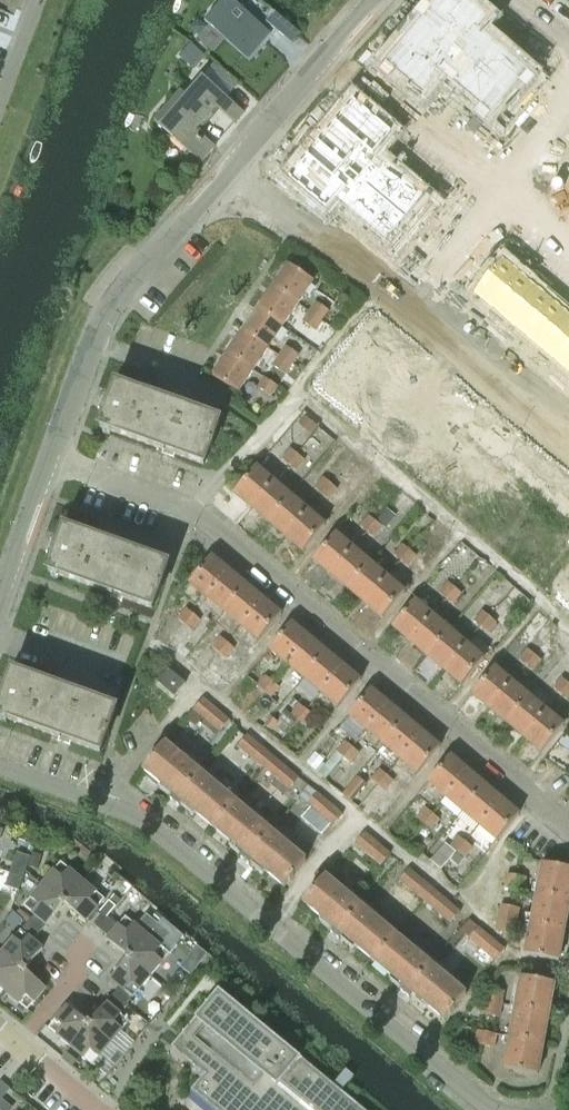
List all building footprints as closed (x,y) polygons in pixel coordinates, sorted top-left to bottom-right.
[(205,23),(248,60),(270,34),(231,0),(225,0),(205,23)] [(384,66),(423,99),(441,78),(499,127),(537,81),(480,33),(490,21),(465,0),(440,0),(384,66)] [(276,14),(267,24),(291,44),(300,34),(276,14)] [(191,46),(179,60),(192,72),(205,57),(191,46)] [(245,112),(203,76),(178,104),(173,100),(164,109),(170,114),(160,124),(202,161),(216,145),(198,129),(217,106),(236,122),(245,112)] [(354,102),(287,180),(327,214),(337,202),(394,251),(432,206),(385,166),(375,157),(393,135),(354,102)] [(555,215),(565,224),(568,219),(568,216),(561,209),(555,215)] [(551,221),(545,227),(555,236),(561,229),(551,221)] [(273,287),(298,304),(314,280),(289,264),(273,287)] [(502,264),(476,294),(494,309),(520,278),(502,264)] [(520,278),(494,309),(510,322),(536,292),(520,278)] [(283,327),(298,304),(273,287),(258,310),(283,327)] [(536,292),(510,322),(526,336),(552,306),(536,292)] [(310,312),(323,321),(329,311),(316,302),(310,312)] [(552,306),(526,336),(543,350),(568,320),(552,306)] [(268,349),(283,327),(258,310),(243,332),(268,349)] [(316,331),(323,321),(310,312),(303,322),(316,331)] [(543,350),(559,364),(568,352),(568,320),(543,350)] [(254,371),(268,349),(243,332),(228,354),(254,371)] [(280,356),(293,365),(299,356),(286,347),(280,356)] [(559,364),(568,373),(568,352),(559,364)] [(238,394),(254,371),(228,354),(213,377),(238,394)] [(286,376),(293,365),(280,356),(273,367),(286,376)] [(264,379),(258,388),(272,397),(278,388),(264,379)] [(220,423),(124,388),(116,385),(110,400),(103,398),(99,410),(106,413),(100,428),(204,466),(220,423)] [(289,465),(297,455),(291,450),(283,460),(289,465)] [(297,455),(289,465),(297,471),(305,462),(297,455)] [(253,509),(274,483),(256,468),(235,495),(253,509)] [(323,479),(315,489),(322,495),(331,484),(330,483),(324,478),(323,479)] [(270,523),(291,497),(274,483),(253,509),(270,523)] [(331,484),(322,495),(329,500),(338,490),(332,485),(331,484)] [(287,538),(309,511),(291,497),(270,523),(287,538)] [(309,511),(287,538),(305,552),(327,526),(309,511)] [(361,527),(368,533),(377,523),(370,516),(361,527)] [(368,533),(374,538),(383,527),(377,523),(368,533)] [(168,566),(124,550),(64,528),(59,544),(52,541),(47,553),(54,555),(48,571),(153,609),(168,566)] [(332,576),(354,550),(336,535),(315,562),(332,576)] [(404,545),(395,556),(401,561),(411,551),(404,545)] [(349,590),(371,563),(354,550),(332,576),(349,590)] [(411,551),(401,561),(408,567),(417,556),(411,551)] [(208,597),(230,572),(212,557),(191,582),(208,597)] [(366,604),(388,578),(371,563),(349,590),(366,604)] [(225,612),(247,587),(230,572),(208,597),(225,612)] [(388,578),(366,604),(384,618),(406,592),(388,578)] [(447,599),(456,589),(449,583),(440,593),(447,599)] [(242,627),(264,601),(247,587),(225,612),(242,627)] [(456,589),(447,599),(454,605),(462,595),(456,589)] [(411,642),(434,615),(416,600),(393,627),(411,642)] [(264,601),(242,627),(260,642),(281,616),(264,601)] [(184,625),(193,615),(187,610),(178,620),(184,625)] [(474,622),(481,628),(490,618),(483,612),(474,622)] [(193,615),(184,625),(192,632),(201,622),(193,615)] [(451,630),(450,629),(434,615),(411,642),(429,656),(451,630)] [(490,618),(481,628),(488,634),(496,623),(490,618)] [(287,665),(309,639),(292,624),(270,650),(287,665)] [(429,656),(446,671),(468,644),(451,630),(429,656)] [(218,654),(227,644),(221,638),(212,648),(218,654)] [(559,646),(550,639),(548,638),(534,655),(535,656),(527,666),(533,672),(542,661),(544,664),(559,646)] [(305,679),(326,653),(309,639),(287,665),(305,679)] [(227,644),(218,654),(225,661),(235,651),(227,644)] [(468,644),(446,671),(463,686),(486,659),(468,644)] [(535,656),(534,655),(528,650),(520,660),(527,666),(535,656)] [(322,693),(344,667),(326,653),(305,679),(322,693)] [(344,667),(322,693),(339,708),(361,682),(344,667)] [(491,709),(513,683),(495,668),(473,694),(491,709)] [(169,671),(157,684),(174,698),(185,685),(169,671)] [(117,710),(13,672),(7,687),(0,685),(0,698),(3,699),(0,706),(0,716),(101,753),(117,710)] [(265,692),(273,682),(266,676),(257,686),(265,692)] [(568,685),(568,684),(562,679),(553,688),(561,695),(568,685)] [(273,682),(265,692),(271,697),(280,687),(273,682)] [(508,723),(530,697),(513,683),(491,709),(508,723)] [(561,695),(567,700),(568,698),(568,685),(561,695)] [(368,731),(389,706),(372,691),(351,716),(368,731)] [(525,738),(547,711),(530,697),(508,723),(525,738)] [(194,711),(220,732),(230,721),(204,699),(194,711)] [(292,715),(299,721),(308,710),(301,705),(292,715)] [(385,745),(406,720),(389,706),(368,731),(385,745)] [(308,710),(299,721),(306,727),(314,716),(308,710)] [(279,718),(290,728),(296,720),(286,711),(279,718)] [(547,711),(525,738),(542,752),(564,726),(547,711)] [(402,759),(423,734),(406,720),(385,745),(402,759)] [(423,734),(402,759),(419,774),(441,749),(423,734)] [(238,747),(290,790),(299,778),(247,736),(238,747)] [(346,742),(337,753),(343,758),(344,759),(353,748),(346,742)] [(213,827),(234,802),(165,744),(143,769),(175,796),(170,801),(180,809),(184,804),(213,827)] [(353,748),(344,759),(351,764),(359,753),(355,750),(353,748)] [(447,798),(468,772),(451,758),(429,783),(447,798)] [(371,781),(378,786),(387,776),(380,770),(371,781)] [(463,812),(485,786),(468,772),(447,798),(463,812)] [(387,776),(378,786),(385,792),(394,782),(387,776)] [(357,777),(343,794),(352,802),(366,785),(357,777)] [(332,825),(334,827),(343,815),(308,786),(299,797),(311,807),(302,819),(323,836),(332,825)] [(480,826),(502,800),(485,786),(463,812),(480,826)] [(502,800),(480,826),(498,841),(519,815),(502,800)] [(234,802),(213,827),(244,854),(240,859),(250,867),(254,862),(285,888),(307,862),(234,802)] [(424,825),(433,814),(425,808),(417,819),(424,825)] [(424,825),(430,830),(439,820),(433,814),(424,825)] [(355,845),(382,866),(391,855),(364,833),(355,845)] [(456,852),(457,853),(466,843),(459,837),(450,848),(446,844),(431,862),(441,871),(456,852)] [(457,853),(464,859),(473,848),(466,843),(457,853)] [(17,853),(10,873),(23,878),(31,857),(17,853)] [(32,853),(28,867),(38,870),(42,856),(32,853)] [(65,903),(83,881),(61,863),(43,884),(65,903)] [(568,901),(568,869),(542,864),(536,895),(568,901)] [(446,920),(451,924),(461,912),(409,870),(399,881),(425,902),(446,920)] [(10,873),(5,886),(19,891),(23,878),(10,873)] [(507,875),(504,889),(514,891),(517,877),(507,875)] [(517,877),(514,891),(524,893),(526,879),(517,877)] [(375,963),(396,937),(326,878),(304,904),(334,928),(330,933),(340,941),(344,937),(375,963)] [(83,881),(65,903),(73,910),(86,921),(89,919),(94,924),(104,912),(108,916),(115,908),(108,903),(102,910),(98,907),(105,899),(83,881)] [(42,930),(65,903),(43,884),(25,906),(35,914),(30,920),(42,930)] [(568,909),(568,901),(536,895),(531,925),(565,931),(568,909)] [(501,906),(499,919),(508,921),(510,908),(501,906)] [(510,908),(508,921),(517,923),(520,909),(510,908)] [(109,917),(108,916),(104,912),(94,924),(99,928),(109,917)] [(126,918),(120,926),(114,921),(105,933),(110,937),(108,940),(129,958),(131,959),(158,925),(146,915),(136,926),(126,918)] [(109,917),(99,928),(105,933),(114,921),(109,917)] [(499,919),(496,932),(506,934),(508,921),(499,919)] [(42,930),(30,920),(26,925),(38,935),(42,930)] [(508,921),(506,934),(515,936),(517,923),(508,921)] [(33,940),(38,935),(26,925),(3,952),(25,970),(43,949),(33,940)] [(170,955),(160,946),(170,934),(158,925),(131,959),(152,976),(170,955)] [(559,961),(565,931),(531,925),(525,955),(559,961)] [(479,928),(469,939),(496,961),(505,949),(479,928)] [(396,937),(375,963),(404,987),(400,992),(411,1000),(415,996),(446,1021),(467,995),(396,937)] [(195,961),(208,973),(218,961),(204,950),(195,961)] [(25,970),(3,952),(0,956),(0,987),(6,992),(25,970)] [(129,1003),(145,983),(152,976),(131,959),(129,958),(111,979),(121,987),(117,992),(129,1003)] [(46,988),(25,970),(6,992),(28,1010),(46,988)] [(515,1008),(549,1014),(555,983),(521,977),(515,1008)] [(486,988),(483,1002),(493,1004),(495,990),(486,988)] [(342,1092),(354,1077),(346,1070),(334,1085),(219,990),(172,1048),(205,1075),(192,1091),(191,1093),(212,1109),(363,1109),(342,1092)] [(495,990),(493,1004),(502,1006),(505,992),(495,990)] [(124,1008),(129,1003),(117,992),(112,998),(124,1008)] [(120,1013),(124,1008),(112,998),(89,1024),(90,1025),(111,1043),(129,1021),(120,1013)] [(483,1002),(481,1015),(490,1017),(493,1004),(483,1002)] [(493,1004),(490,1017),(500,1019),(502,1006),(493,1004)] [(90,1025),(89,1024),(68,1006),(49,1028),(66,1043),(71,1047),(90,1025)] [(544,1044),(549,1014),(515,1008),(509,1038),(544,1044)] [(93,1065),(111,1043),(90,1025),(71,1047),(93,1065)] [(478,1031),(476,1045),(485,1047),(488,1033),(478,1031)] [(488,1033),(485,1047),(494,1049),(497,1035),(488,1033)] [(538,1075),(544,1044),(509,1038),(504,1068),(538,1075)] [(119,1051),(110,1061),(115,1065),(124,1055),(119,1051)] [(11,1090),(2,1082),(0,1084),(0,1102),(11,1090)]
